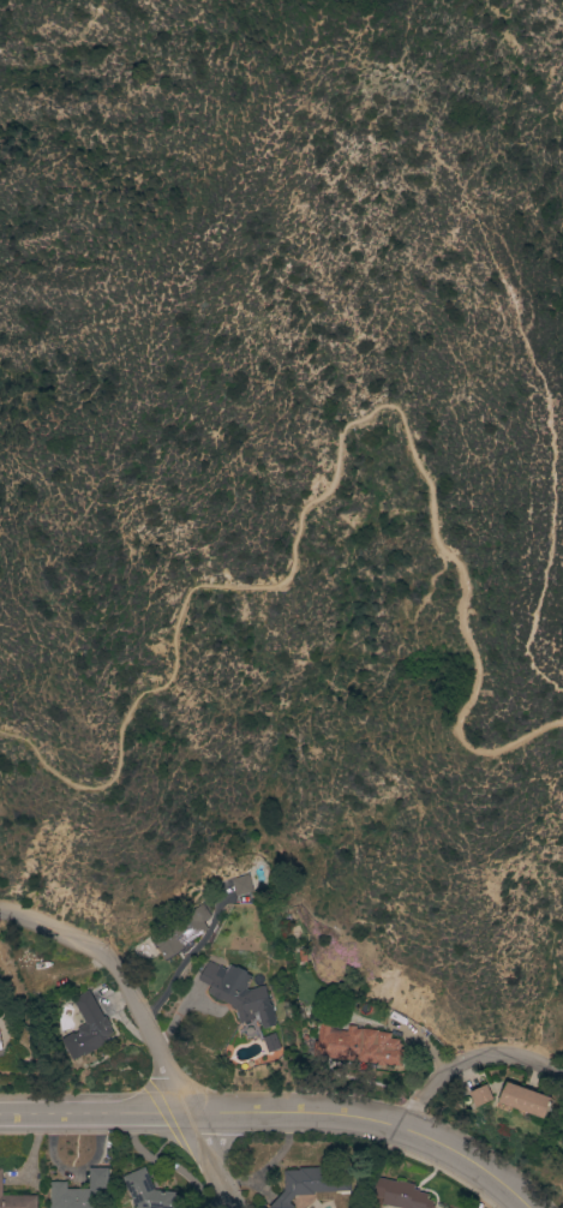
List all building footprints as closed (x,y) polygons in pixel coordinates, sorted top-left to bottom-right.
[(251,873),(256,890),(248,892),(252,904),(239,904),(236,896),(235,897),(232,881),(224,884),(222,879),(230,877),(232,879),(251,873)] [(182,946),(184,947),(166,959),(151,937),(200,903),(210,916),(203,921),(208,928),(182,946)] [(265,986),(270,1005),(271,1005),(276,1021),(275,1022),(276,1025),(264,1028),(263,1025),(262,1025),(258,1012),(252,1013),(254,1019),(240,1023),(235,1007),(208,992),(210,986),(198,980),(208,961),(220,967),(226,970),(229,964),(235,968),(236,967),(247,971),(246,974),(252,976),(246,988),(248,989),(265,986)] [(104,1017),(106,1016),(112,1027),(110,1027),(113,1033),(107,1036),(108,1037),(103,1040),(106,1043),(85,1055),(84,1054),(73,1060),(61,1039),(73,1031),(74,1034),(79,1031),(77,1028),(86,1023),(72,999),(89,989),(104,1017)] [(387,1064),(387,1066),(378,1065),(378,1063),(313,1057),(315,1041),(318,1041),(319,1023),(333,1024),(333,1030),(347,1031),(348,1024),(357,1025),(355,1028),(360,1029),(360,1028),(378,1030),(378,1031),(390,1033),(390,1039),(400,1040),(399,1043),(401,1043),(400,1049),(403,1049),(402,1065),(387,1064)] [(281,1048),(268,1053),(263,1037),(275,1033),(281,1048)] [(552,1098),(545,1118),(527,1112),(526,1114),(517,1111),(519,1110),(499,1102),(507,1082),(552,1098)] [(477,1107),(469,1093),(487,1084),(493,1099),(477,1107)] [(185,1196),(183,1207),(136,1207),(122,1177),(144,1166),(155,1190),(175,1192),(175,1195),(185,1196)] [(37,1195),(37,1207),(0,1207),(0,1167),(2,1167),(2,1196),(37,1195)] [(98,1198),(98,1207),(50,1207),(50,1182),(67,1182),(67,1189),(90,1189),(90,1167),(108,1167),(108,1188),(101,1188),(101,1198),(98,1198)] [(295,1207),(294,1207),(269,1207),(285,1190),(285,1171),(299,1171),(299,1167),(330,1167),(330,1174),(351,1174),(352,1191),(315,1191),(315,1195),(295,1195),(289,1202),(295,1207)] [(435,1206),(433,1207),(432,1207),(401,1207),(382,1203),(383,1197),(379,1196),(382,1190),(373,1188),(376,1177),(397,1182),(399,1180),(414,1184),(413,1189),(420,1190),(419,1191),(429,1194),(427,1200),(433,1201),(433,1206),(435,1206)]
